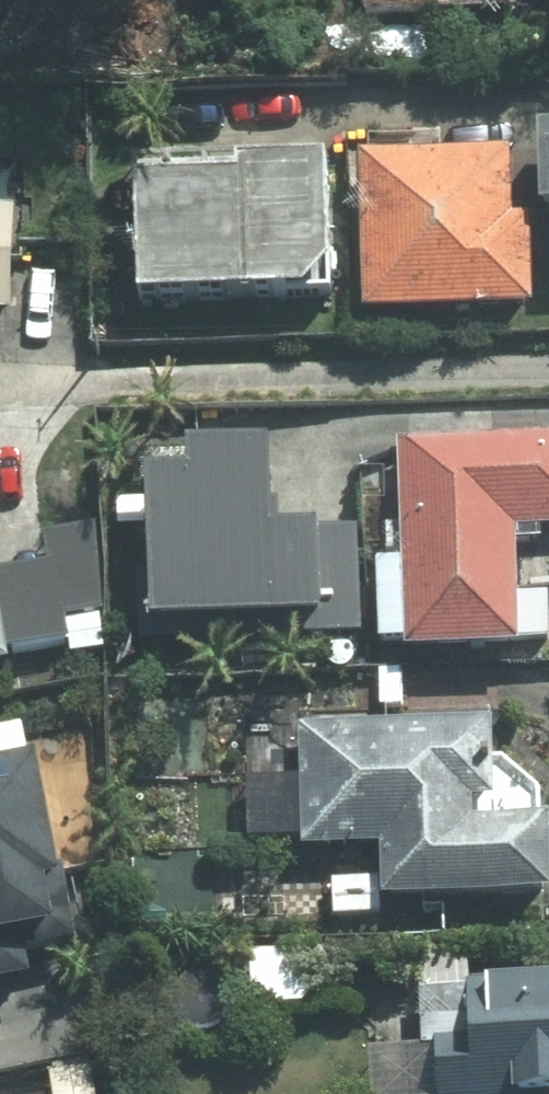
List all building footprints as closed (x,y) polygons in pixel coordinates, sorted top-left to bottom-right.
[(353,157),(355,328),(534,326),(533,225),(510,226),(509,154),(353,157)] [(329,166),(134,171),(137,311),(332,307),(329,166)] [(12,318),(14,211),(0,211),(0,318),(12,318)] [(399,453),(405,663),(525,659),(521,536),(548,535),(548,448),(399,453)] [(147,643),(362,637),(359,532),(276,534),(274,459),(187,461),(188,488),(142,489),(147,643)] [(70,645),(55,564),(0,574),(0,670),(11,668),(9,656),(70,645)] [(548,905),(548,817),(472,819),(472,803),(499,802),(496,718),(245,726),(249,838),(304,836),(305,859),(374,857),(376,910),(548,905)] [(55,943),(43,899),(64,891),(37,764),(0,773),(0,957),(55,943)] [(462,974),(468,1000),(417,997),(418,1049),(365,1060),(367,1093),(548,1093),(548,968),(462,974)]
